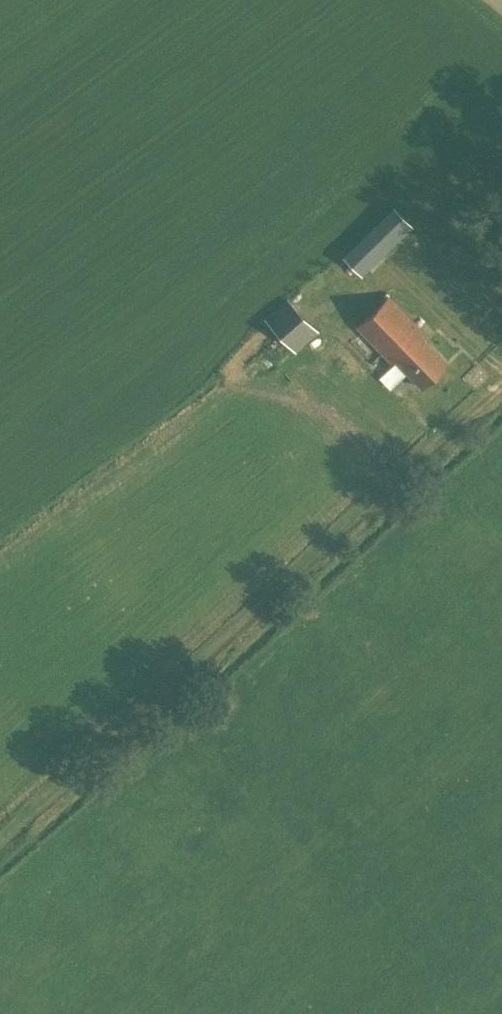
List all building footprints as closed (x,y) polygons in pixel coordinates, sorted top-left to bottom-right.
[(350,226),(360,236),(341,255),(361,275),(398,239),(396,237),(410,223),(382,194),(350,226)] [(318,331),(286,296),(263,317),(271,325),(260,335),(276,354),(287,344),(295,352),(318,331)] [(394,358),(420,386),(446,361),(420,334),(422,332),(388,296),(357,327),(390,362),(394,358)]
